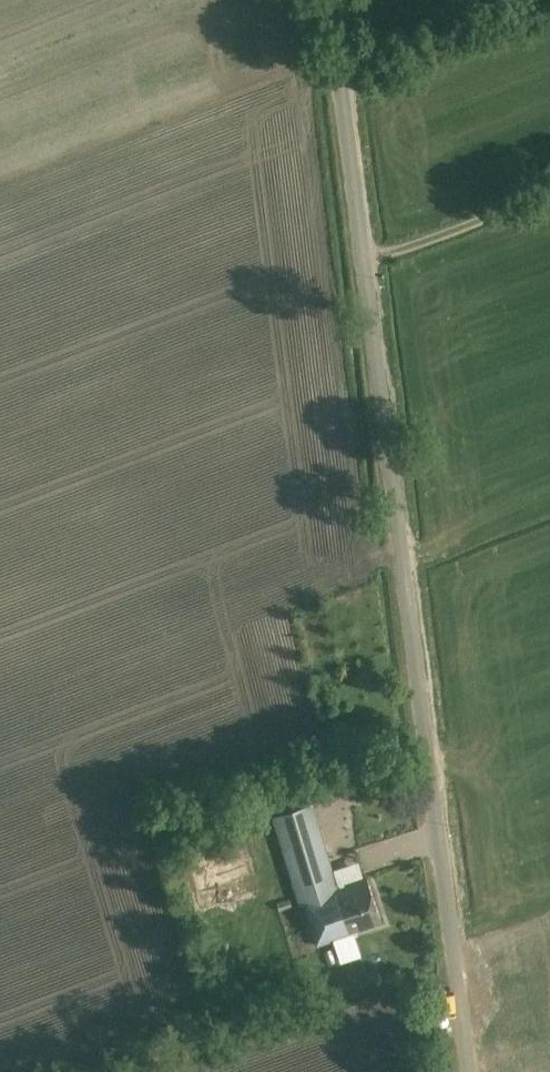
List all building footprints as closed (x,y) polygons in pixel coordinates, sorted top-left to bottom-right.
[(336,886),(310,805),(271,817),(300,906),(303,905),(316,946),(333,940),(333,938),(381,923),(366,876),(336,886)] [(255,876),(245,842),(187,860),(203,913),(246,900),(240,880),(255,876)]
